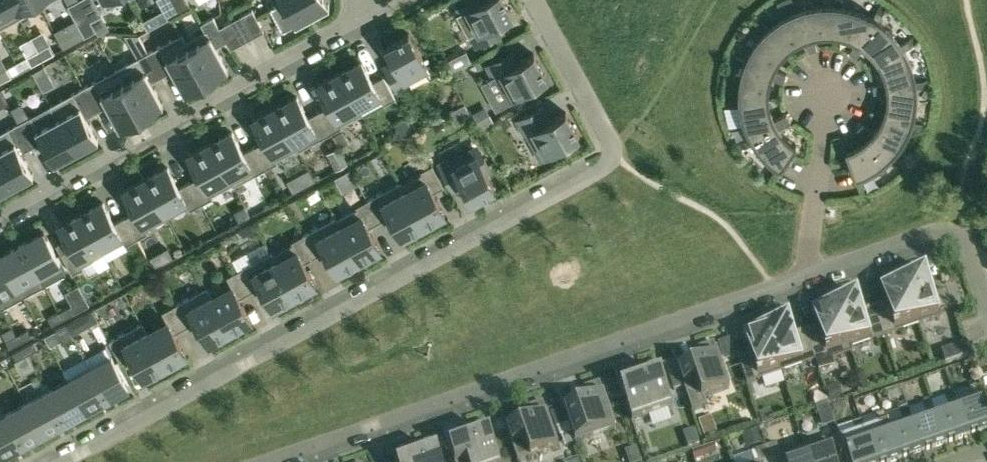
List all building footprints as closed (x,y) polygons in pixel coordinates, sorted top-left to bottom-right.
[(20,17),(11,0),(0,0),(0,28),(20,17)] [(20,17),(41,5),(38,0),(11,0),(20,17)] [(91,19),(90,19),(80,0),(74,0),(67,4),(84,35),(96,29),(91,19)] [(102,13),(95,0),(80,0),(90,19),(91,19),(102,13)] [(179,11),(173,0),(158,0),(167,17),(179,11)] [(179,11),(190,4),(188,0),(173,0),(179,11)] [(326,0),(285,0),(276,5),(271,8),(282,30),(329,5),(326,0)] [(456,7),(459,12),(457,13),(475,47),(476,47),(498,35),(492,23),(498,20),(512,12),(505,0),(469,0),(456,7)] [(795,10),(799,8),(808,36),(814,34),(817,34),(820,33),(826,33),(829,33),(835,33),(838,4),(835,4),(831,4),(824,3),(820,4),(813,4),(809,5),(806,6),(801,7),(799,0),(792,0),(795,10)] [(835,4),(838,4),(835,33),(841,34),(844,35),(850,37),(855,39),(852,45),(860,50),(864,45),(860,42),(875,18),(873,16),(869,14),(863,11),(859,10),(852,7),(845,5),(841,5),(842,0),(835,0),(835,4)] [(881,3),(873,16),(875,18),(860,42),(864,45),(869,49),(871,52),(875,56),(878,61),(903,46),(901,43),(899,40),(894,34),(891,31),(889,29),(883,24),(878,20),(887,6),(881,3)] [(252,8),(241,14),(252,36),(264,29),(252,8)] [(752,20),(763,32),(766,29),(786,50),(788,48),(790,46),(793,44),(798,40),(803,38),(806,44),(815,41),(814,34),(808,36),(799,8),(795,10),(791,11),(785,14),(782,16),(779,18),(776,20),(773,23),(768,27),(757,15),(752,20)] [(241,14),(230,20),(242,41),(252,36),(241,14)] [(182,32),(181,33),(206,80),(228,68),(216,45),(226,40),(219,26),(213,15),(201,22),(205,29),(186,39),(182,32)] [(230,20),(219,26),(226,40),(230,48),(242,41),(230,20)] [(728,60),(743,65),(744,62),(772,72),(774,67),(775,64),(777,61),(778,59),(780,56),(782,54),(786,50),(766,29),(763,32),(761,34),(758,37),(754,43),(752,46),(750,49),(748,53),(747,56),(746,59),(730,53),(728,60)] [(409,32),(386,45),(397,65),(386,71),(398,93),(409,86),(405,78),(427,66),(409,32)] [(181,33),(148,51),(161,75),(172,69),(184,92),(206,80),(181,33)] [(915,35),(901,43),(903,46),(878,61),(880,64),(881,66),(883,69),(884,72),(885,75),(885,78),(886,81),(880,82),(881,92),(887,92),(887,86),(915,83),(915,80),(915,76),(914,73),(913,69),(912,65),(910,62),(909,58),(908,55),(906,52),(904,49),(918,41),(915,35)] [(817,48),(815,41),(806,44),(809,50),(813,49),(817,48)] [(43,59),(54,52),(49,43),(38,49),(43,59)] [(856,56),(860,50),(852,45),(849,52),(852,54),(856,56)] [(32,65),(43,59),(38,49),(27,55),(32,65)] [(148,51),(115,69),(141,115),(163,103),(151,81),(161,75),(148,51)] [(514,64),(508,52),(486,64),(492,76),(495,74),(498,79),(506,93),(511,91),(513,94),(514,93),(517,98),(521,95),(522,95),(533,89),(530,84),(546,75),(534,53),(514,64)] [(362,61),(341,72),(359,105),(379,94),(384,103),(395,97),(383,75),(372,81),(362,61)] [(739,94),(739,99),(723,100),(724,106),(740,105),(740,101),(768,98),(768,95),(768,92),(768,89),(768,86),(769,83),(769,80),(770,77),(776,79),(779,70),(774,67),(772,72),(744,62),(743,65),(742,69),(741,72),(740,76),(740,80),(739,83),(739,87),(739,94)] [(1,81),(12,75),(7,67),(0,70),(0,80),(1,81)] [(115,69),(83,86),(96,110),(107,105),(119,127),(141,115),(115,69)] [(359,105),(341,72),(340,70),(318,82),(330,104),(319,110),(331,132),(342,126),(341,124),(363,112),(359,105)] [(786,73),(779,70),(776,79),(783,81),(784,77),(786,73)] [(932,78),(915,80),(915,83),(887,86),(887,92),(887,95),(887,98),(887,101),(886,104),(885,107),(884,111),(884,113),(911,122),(912,119),(913,115),(914,111),(915,108),(915,104),(916,100),(916,96),(916,93),(916,89),(916,87),(932,85),(932,78)] [(873,92),(881,92),(880,82),(872,84),(873,88),(873,92)] [(83,86),(51,104),(76,150),(98,138),(86,116),(96,110),(83,86)] [(331,132),(319,110),(308,116),(297,96),(276,107),(299,149),(331,132)] [(919,116),(933,117),(935,97),(921,96),(919,116)] [(768,98),(740,101),(740,105),(740,108),(741,112),(742,115),(743,119),(744,122),(745,126),(747,129),(748,132),(750,135),(736,144),(740,150),(754,141),(752,138),(777,123),(774,119),(773,116),(771,113),(771,110),(770,107),(769,104),(768,101),(768,98)] [(31,114),(18,121),(32,146),(42,140),(54,162),(76,150),(51,104),(57,117),(38,127),(31,114)] [(299,149),(276,107),(275,105),(253,117),(265,139),(254,145),(266,167),(278,161),(276,159),(297,148),(298,150),(299,149)] [(543,149),(545,152),(546,151),(549,156),(553,153),(553,154),(564,147),(561,142),(578,134),(566,111),(546,122),(538,107),(516,119),(524,134),(527,133),(530,137),(538,151),(543,149)] [(786,113),(780,116),(785,124),(791,120),(788,116),(786,113)] [(927,125),(912,119),(911,122),(884,113),(883,116),(881,118),(880,121),(878,124),(876,127),(873,131),(868,127),(861,134),(865,139),(869,135),(890,155),(892,153),(895,150),(897,147),(899,144),(901,141),(903,138),(905,134),(907,131),(910,125),(925,131),(927,125)] [(501,120),(505,126),(513,122),(510,115),(501,120)] [(780,167),(796,143),(791,140),(788,138),(786,135),(784,133),(782,131),(780,128),(785,124),(780,116),(774,119),(777,123),(752,138),(754,141),(756,144),(760,150),(763,153),(768,158),(771,161),(774,163),(780,167)] [(0,131),(0,165),(11,186),(33,174),(21,151),(32,146),(18,121),(0,131)] [(857,128),(861,134),(868,127),(863,122),(860,125),(857,128)] [(266,167),(254,145),(243,151),(232,131),(212,142),(234,184),(266,167)] [(904,165),(892,153),(890,155),(869,135),(865,139),(860,143),(855,146),(852,148),(847,150),(856,177),(860,176),(863,174),(866,172),(873,169),(880,164),(883,162),(887,158),(899,169),(904,165)] [(234,184),(212,142),(210,140),(188,152),(200,174),(189,180),(201,203),(213,196),(212,193),(232,182),(233,185),(234,184)] [(461,179),(472,199),(494,187),(485,170),(490,167),(484,156),(481,152),(477,155),(476,153),(473,155),(470,150),(451,160),(449,157),(437,163),(449,185),(461,179)] [(399,181),(422,223),(423,225),(445,213),(433,191),(444,185),(432,164),(421,170),(422,172),(402,183),(400,180),(399,181)] [(11,186),(0,165),(0,192),(11,186)] [(147,178),(166,213),(186,202),(190,209),(201,203),(189,180),(178,186),(168,166),(147,178)] [(166,213),(147,178),(146,175),(124,188),(136,210),(125,216),(137,237),(148,231),(145,225),(166,213)] [(422,223),(399,181),(367,198),(379,220),(390,214),(401,234),(422,223)] [(334,217),(357,258),(358,260),(380,248),(368,226),(379,220),(367,198),(356,205),(357,207),(337,218),(336,216),(334,217)] [(82,213),(101,248),(122,237),(126,243),(137,237),(125,216),(114,222),(103,202),(82,213)] [(104,253),(101,248),(82,213),(81,211),(59,223),(70,243),(59,249),(72,273),(84,267),(83,264),(104,253)] [(357,258),(334,217),(303,234),(315,256),(325,250),(336,270),(357,258)] [(239,229),(242,236),(256,228),(252,222),(239,229)] [(44,231),(22,243),(44,284),(45,284),(39,273),(60,262),(44,231)] [(270,252),(292,294),(294,296),(316,284),(304,262),(315,256),(303,234),(291,240),(292,242),(272,253),(271,251),(270,252)] [(22,243),(1,255),(23,295),(44,284),(22,243)] [(292,294),(270,252),(238,269),(250,291),(261,285),(272,305),(292,294)] [(0,255),(0,304),(2,307),(23,295),(1,255),(0,255)] [(205,287),(228,329),(229,331),(251,319),(239,297),(250,291),(238,269),(227,275),(230,282),(210,293),(207,286),(205,287)] [(905,278),(902,279),(918,324),(941,316),(939,312),(952,307),(946,289),(933,294),(925,272),(916,275),(915,273),(905,277),(905,278)] [(874,306),(873,306),(884,336),(918,324),(902,279),(880,287),(887,309),(876,312),(874,306)] [(228,329),(205,287),(173,304),(185,326),(196,319),(207,340),(228,329)] [(837,302),(834,303),(852,353),(851,348),(884,336),(873,306),(874,310),(863,314),(857,295),(848,299),(847,297),(837,300),(837,302)] [(829,361),(852,353),(834,303),(812,311),(819,333),(808,336),(806,330),(805,330),(816,360),(827,356),(829,361)] [(141,323),(163,364),(164,366),(186,354),(174,332),(185,326),(173,304),(162,310),(166,317),(146,328),(143,321),(141,323)] [(63,318),(73,312),(69,305),(59,311),(63,318)] [(52,324),(63,318),(59,311),(48,317),(52,324)] [(76,317),(65,323),(69,330),(80,325),(76,317)] [(769,326),(766,327),(782,372),(816,360),(805,330),(806,334),(795,338),(789,319),(779,323),(779,321),(768,325),(769,326)] [(65,323),(55,329),(59,336),(69,330),(65,323)] [(92,326),(101,342),(108,339),(99,323),(92,326)] [(142,375),(163,364),(141,323),(109,340),(121,361),(132,355),(142,375)] [(747,385),(782,372),(766,327),(743,335),(751,357),(739,361),(747,385)] [(20,341),(31,335),(27,328),(17,334),(20,341)] [(10,347),(20,341),(17,334),(6,340),(10,347)] [(38,347),(34,340),(23,346),(27,353),(28,353),(38,347)] [(945,363),(970,354),(965,342),(941,350),(945,363)] [(730,388),(714,343),(698,348),(703,360),(679,369),(671,347),(670,348),(693,411),(707,406),(704,397),(730,388)] [(13,352),(17,359),(26,376),(37,370),(28,353),(27,353),(23,346),(13,352)] [(111,356),(90,368),(106,398),(128,386),(111,356)] [(668,376),(672,388),(682,384),(673,361),(662,365),(665,377),(668,376)] [(657,362),(641,368),(646,380),(622,388),(614,367),(613,368),(633,422),(673,407),(657,362)] [(90,368),(68,379),(85,409),(106,398),(90,368)] [(910,382),(913,391),(924,387),(921,378),(910,382)] [(68,379),(47,391),(64,421),(85,409),(68,379)] [(616,427),(600,382),(584,388),(589,399),(565,408),(557,387),(556,387),(563,408),(568,423),(574,440),(580,454),(579,454),(580,457),(587,455),(581,440),(616,427)] [(607,388),(611,399),(622,394),(618,384),(607,388)] [(844,398),(839,384),(826,388),(831,403),(844,398)] [(958,405),(957,405),(967,435),(986,429),(986,417),(976,386),(968,389),(972,400),(958,405)] [(47,391),(27,402),(43,432),(64,421),(47,391)] [(944,443),(967,435),(957,405),(958,405),(954,394),(945,396),(949,408),(935,413),(934,413),(944,443)] [(926,416),(912,421),(911,421),(922,451),(944,443),(934,413),(935,413),(931,401),(922,404),(926,416)] [(27,402),(5,414),(22,444),(43,432),(27,402)] [(543,402),(527,407),(532,419),(508,428),(500,407),(499,407),(519,461),(559,447),(543,402)] [(563,408),(550,413),(556,428),(557,427),(568,423),(563,408)] [(899,459),(922,451),(911,421),(912,421),(908,409),(899,412),(903,424),(889,429),(899,459)] [(899,459),(889,429),(884,412),(875,415),(879,427),(865,431),(865,432),(866,436),(866,437),(875,461),(889,461),(899,459)] [(0,417),(0,454),(1,455),(22,444),(5,414),(0,417)] [(492,419),(497,434),(506,430),(501,417),(492,419)] [(866,437),(866,436),(865,432),(865,431),(861,420),(853,423),(856,434),(841,440),(848,461),(875,461),(866,437)] [(470,427),(475,439),(451,447),(443,426),(442,427),(454,461),(500,461),(486,421),(470,427)] [(747,449),(764,443),(759,429),(742,435),(747,449)] [(805,447),(810,461),(836,461),(832,450),(843,447),(839,435),(805,447)] [(433,440),(417,445),(421,457),(407,461),(440,461),(433,440)] [(766,447),(771,461),(810,461),(805,447),(781,455),(777,443),(766,447)] [(692,451),(696,460),(706,457),(703,447),(692,451)] [(743,461),(771,461),(766,447),(755,450),(757,457),(743,461)]
